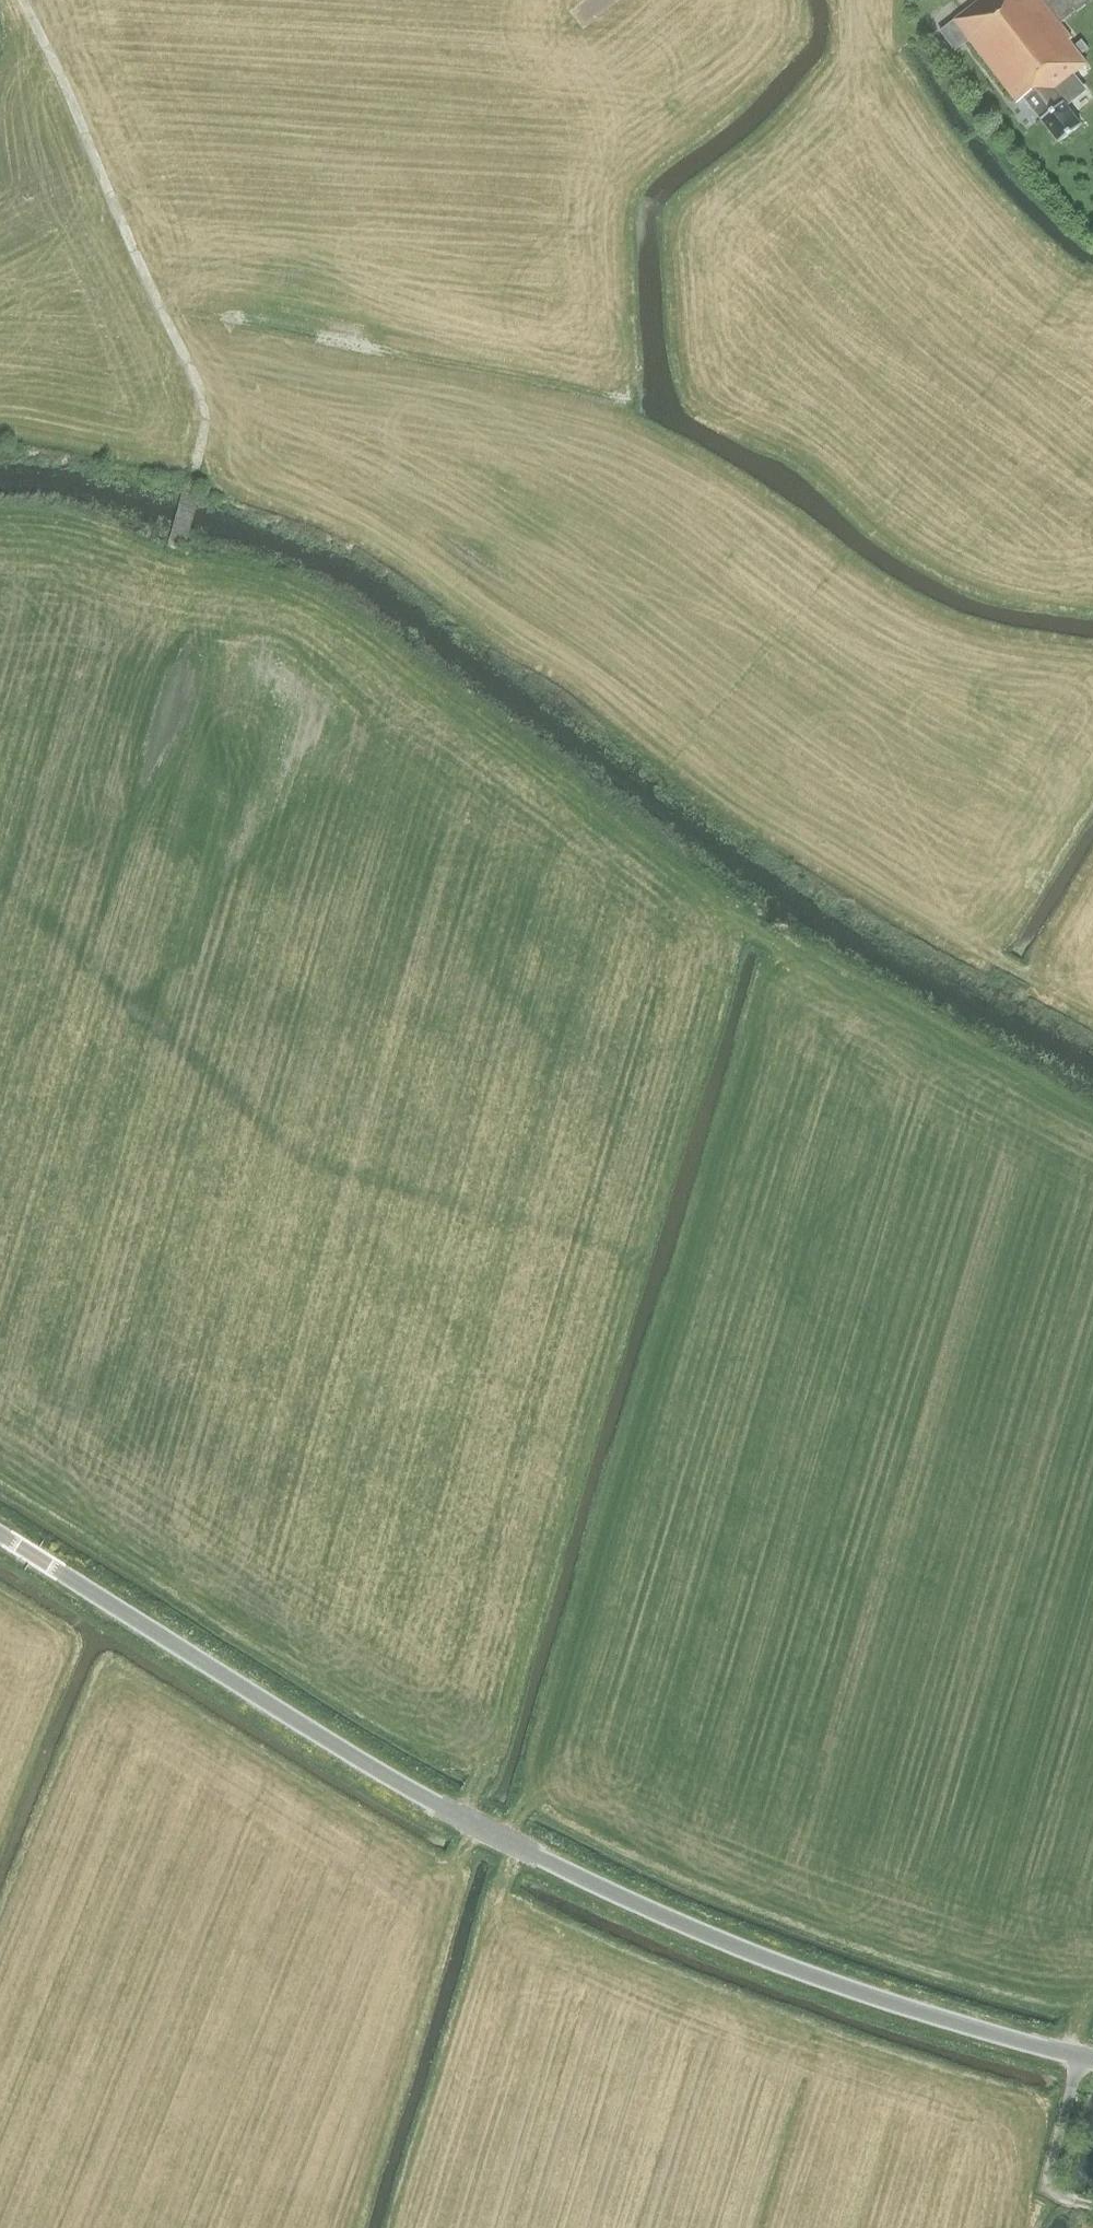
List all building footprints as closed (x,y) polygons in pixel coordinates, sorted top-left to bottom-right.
[(955,49),(969,39),(1016,102),(1024,96),(1058,142),(1080,125),(1053,90),(1087,64),(1069,41),(1072,39),(1059,23),(1089,0),(979,0),(940,30),(955,49)]
